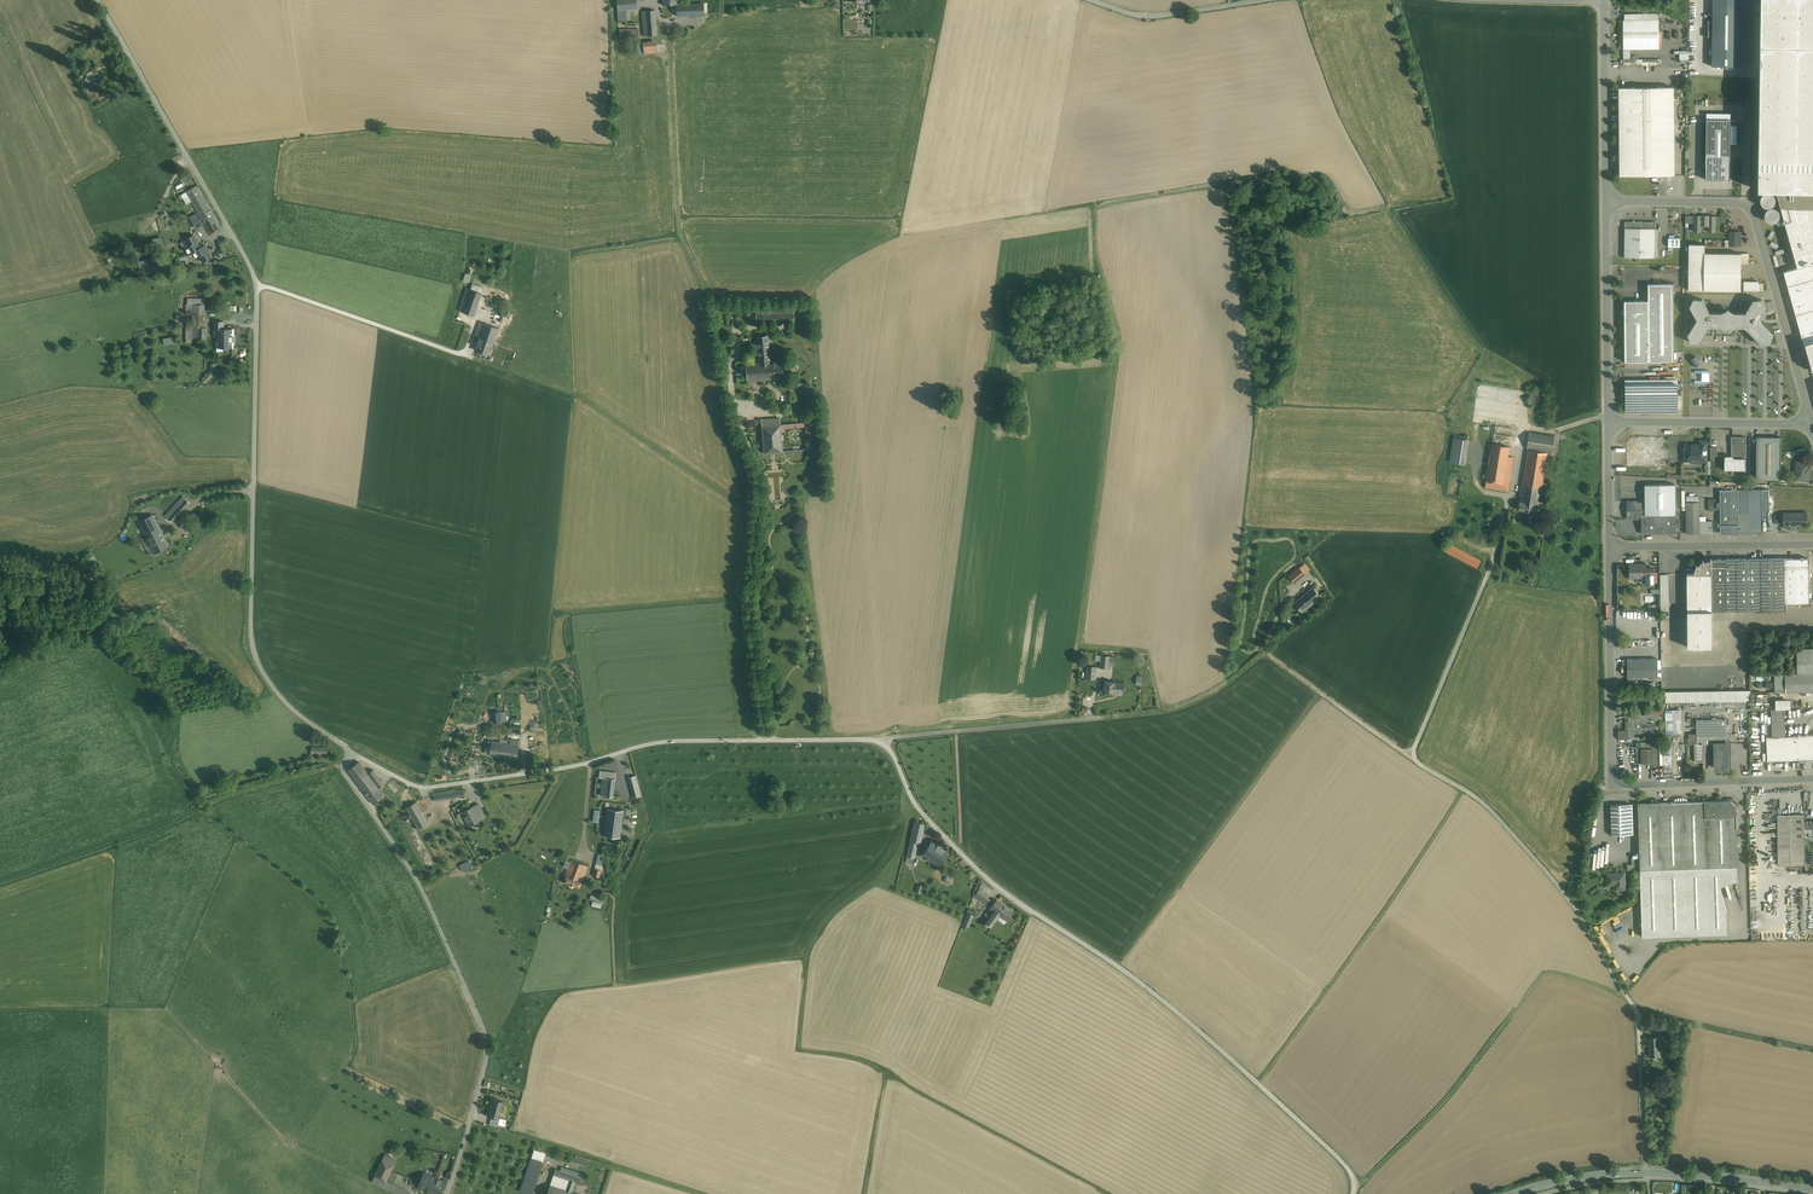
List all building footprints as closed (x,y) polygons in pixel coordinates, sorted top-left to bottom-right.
[(618,9),(637,7),(637,0),(618,0),(618,9)] [(1712,66),(1739,66),(1740,0),(1712,0),(1712,66)] [(1758,190),(1776,190),(1812,191),(1812,0),(1760,0),(1758,190)] [(704,3),(676,4),(677,17),(704,16),(704,3)] [(617,11),(618,22),(628,21),(627,10),(617,11)] [(655,11),(642,12),(644,35),(657,34),(655,11)] [(1659,49),(1659,20),(1658,20),(1625,20),(1623,20),(1623,49),(1659,49)] [(657,41),(644,42),(645,53),(658,53),(657,41)] [(1681,50),(1681,59),(1690,59),(1690,51),(1681,50)] [(90,86),(96,83),(92,71),(85,74),(90,86)] [(1674,87),(1620,88),(1621,175),(1674,175),(1674,87)] [(1707,114),(1705,179),(1729,178),(1730,145),(1735,144),(1736,125),(1730,126),(1730,113),(1707,114)] [(221,227),(197,186),(185,193),(210,234),(221,227)] [(1776,190),(1797,268),(1812,264),(1812,191),(1776,190)] [(1775,203),(1775,200),(1775,197),(1773,195),(1770,193),(1768,193),(1765,193),(1762,195),(1761,197),(1760,200),(1761,203),(1763,206),(1765,207),(1768,208),(1771,207),(1773,205),(1775,203)] [(1780,218),(1780,215),(1780,212),(1778,210),(1775,208),(1772,208),(1769,208),(1767,210),(1765,213),(1765,216),(1765,219),(1767,221),(1769,223),(1772,223),(1775,223),(1778,221),(1780,218)] [(196,213),(189,217),(195,228),(203,224),(196,213)] [(1709,216),(1700,216),(1695,216),(1694,216),(1694,223),(1694,231),(1701,231),(1701,225),(1708,225),(1708,231),(1715,231),(1715,222),(1715,216),(1715,217),(1709,217),(1709,216)] [(1655,228),(1625,228),(1624,258),(1655,258),(1655,228)] [(1740,233),(1730,232),(1730,245),(1740,245),(1740,233)] [(196,234),(182,242),(189,254),(192,252),(203,246),(196,234)] [(1669,247),(1682,247),(1682,238),(1669,237),(1669,247)] [(203,262),(213,257),(206,244),(203,246),(192,252),(196,258),(200,256),(203,262)] [(1741,253),(1705,253),(1705,245),(1689,244),(1688,290),(1704,290),(1741,291),(1741,264),(1741,253)] [(138,260),(141,274),(159,271),(156,257),(138,260)] [(1784,272),(1803,343),(1812,340),(1812,264),(1797,268),(1784,272)] [(1758,281),(1744,281),(1744,291),(1758,291),(1758,281)] [(1673,284),(1648,284),(1648,301),(1624,301),(1625,362),(1674,361),(1673,284)] [(458,311),(475,317),(482,293),(465,288),(458,311)] [(1710,312),(1702,299),(1698,299),(1694,298),(1691,302),(1692,302),(1689,306),(1697,319),(1688,335),(1690,339),(1689,339),(1691,343),(1696,343),(1696,342),(1700,342),(1709,327),(1721,327),(1727,331),(1733,327),(1745,327),(1762,345),(1766,344),(1770,343),(1772,339),(1771,339),(1772,335),(1759,321),(1761,319),(1763,317),(1761,315),(1765,307),(1763,303),(1762,299),(1757,299),(1757,300),(1753,300),(1745,313),(1733,313),(1727,309),(1721,312),(1710,312)] [(206,299),(187,299),(186,338),(205,339),(206,299)] [(756,306),(756,321),(795,321),(795,306),(756,306)] [(216,341),(216,347),(235,348),(235,329),(224,329),(224,322),(214,321),(214,341),(216,341)] [(491,356),(500,328),(479,321),(475,335),(480,337),(475,351),(491,356)] [(746,363),(748,382),(784,379),(783,360),(772,361),(769,335),(757,336),(760,362),(746,363)] [(164,345),(176,344),(176,336),(164,337),(164,345)] [(1803,343),(1811,371),(1812,370),(1812,340),(1803,343)] [(1625,384),(1625,413),(1677,412),(1677,383),(1625,384)] [(1544,400),(1544,398),(1544,395),(1542,392),(1539,391),(1537,390),(1534,391),(1531,392),(1530,395),(1529,398),(1530,401),(1532,403),(1534,405),(1537,405),(1540,405),(1542,403),(1544,400)] [(763,426),(781,425),(780,418),(762,419),(763,426)] [(807,450),(813,450),(810,422),(781,425),(781,429),(806,427),(806,433),(810,433),(811,439),(807,439),(807,450)] [(763,426),(765,454),(783,452),(781,429),(781,425),(763,426)] [(1554,436),(1530,432),(1527,448),(1529,449),(1529,450),(1548,453),(1548,452),(1552,452),(1554,436)] [(1781,437),(1757,437),(1756,479),(1780,479),(1781,437)] [(1469,440),(1454,438),(1451,462),(1465,464),(1469,440)] [(1509,446),(1492,444),(1486,481),(1503,484),(1508,456),(1509,446)] [(1746,444),(1732,444),(1732,456),(1733,456),(1734,458),(1746,458),(1746,444)] [(1529,450),(1528,450),(1523,486),(1522,487),(1524,487),(1540,489),(1542,490),(1548,453),(1529,450)] [(1503,484),(1486,481),(1485,487),(1508,491),(1509,486),(1514,457),(1508,456),(1503,484)] [(1733,456),(1732,456),(1725,456),(1724,470),(1745,470),(1746,458),(1734,458),(1733,456)] [(1809,463),(1802,463),(1802,462),(1799,462),(1798,462),(1796,462),(1795,479),(1808,480),(1808,476),(1810,476),(1811,467),(1809,467),(1809,463)] [(1645,485),(1645,501),(1645,515),(1675,515),(1676,515),(1676,484),(1645,485)] [(1540,489),(1524,487),(1523,494),(1522,502),(1538,504),(1540,489)] [(1738,490),(1720,490),(1720,533),(1727,533),(1728,534),(1731,534),(1732,533),(1732,532),(1738,532),(1738,490)] [(1762,490),(1738,490),(1738,532),(1763,532),(1762,514),(1762,490)] [(164,514),(171,522),(190,504),(183,497),(164,514)] [(1522,502),(1520,501),(1519,509),(1538,512),(1540,504),(1522,502)] [(1645,501),(1627,501),(1627,519),(1642,519),(1645,519),(1645,515),(1645,501)] [(1699,502),(1686,502),(1686,533),(1699,533),(1699,530),(1699,521),(1699,502)] [(1807,513),(1784,513),(1784,512),(1783,512),(1784,526),(1791,526),(1791,528),(1798,528),(1798,526),(1807,526),(1807,512),(1807,513)] [(155,515),(139,523),(154,555),(171,547),(155,515)] [(1675,515),(1645,515),(1645,519),(1642,519),(1642,534),(1675,533),(1675,528),(1675,521),(1675,515)] [(1699,521),(1699,530),(1699,533),(1712,533),(1712,521),(1699,521)] [(1481,561),(1449,543),(1445,551),(1477,568),(1481,561)] [(1809,558),(1784,559),(1785,603),(1786,603),(1809,602),(1809,558)] [(1703,561),(1701,562),(1699,564),(1698,566),(1696,565),(1696,566),(1695,568),(1695,570),(1694,571),(1694,574),(1692,574),(1711,574),(1711,559),(1711,560),(1708,560),(1706,561),(1704,562),(1703,560),(1703,561)] [(1736,559),(1711,559),(1711,574),(1712,611),(1736,610),(1736,559)] [(1760,559),(1736,559),(1736,610),(1760,610),(1760,559)] [(1784,559),(1760,559),(1760,610),(1786,610),(1786,603),(1785,603),(1784,559)] [(1639,564),(1634,564),(1634,565),(1629,565),(1630,578),(1646,578),(1646,568),(1646,564),(1639,564)] [(1300,568),(1288,577),(1294,584),(1306,575),(1300,568)] [(1654,584),(1654,568),(1646,568),(1646,578),(1646,584),(1654,584)] [(1692,574),(1687,574),(1688,647),(1712,647),(1712,611),(1711,574),(1692,574)] [(1668,575),(1660,575),(1661,611),(1668,611),(1668,575)] [(1314,588),(1295,603),(1303,614),(1322,598),(1314,588)] [(1648,604),(1649,614),(1658,614),(1658,610),(1654,610),(1654,604),(1648,604)] [(1750,668),(1749,630),(1741,631),(1742,668),(1750,668)] [(1798,650),(1798,673),(1812,673),(1812,649),(1798,650)] [(1108,670),(1109,666),(1114,666),(1115,658),(1100,656),(1100,665),(1100,668),(1108,670)] [(1658,658),(1627,659),(1627,677),(1634,677),(1641,677),(1658,677),(1658,658)] [(1096,667),(1086,667),(1086,680),(1095,681),(1096,667)] [(1786,674),(1786,692),(1812,692),(1812,673),(1786,674)] [(1786,674),(1775,674),(1775,692),(1786,692),(1786,674)] [(1115,682),(1104,681),(1103,694),(1114,695),(1114,691),(1124,692),(1125,683),(1115,683),(1115,682)] [(1750,690),(1665,692),(1666,702),(1750,701),(1750,690)] [(1782,709),(1771,709),(1773,737),(1783,736),(1782,709)] [(1662,710),(1650,710),(1650,715),(1657,715),(1657,721),(1662,721),(1662,710)] [(1680,710),(1666,710),(1666,733),(1672,733),(1681,733),(1680,710)] [(503,711),(493,712),(493,724),(503,723),(503,711)] [(1625,731),(1618,731),(1618,739),(1636,739),(1636,735),(1629,735),(1629,714),(1625,714),(1625,731)] [(1641,714),(1629,714),(1629,735),(1636,735),(1640,735),(1640,732),(1640,715),(1641,715),(1641,714)] [(1641,715),(1640,715),(1640,732),(1658,732),(1657,721),(1657,715),(1650,715),(1641,715)] [(473,728),(487,722),(484,716),(470,721),(473,728)] [(460,722),(463,728),(469,725),(466,719),(460,722)] [(1727,719),(1696,720),(1697,733),(1697,742),(1697,743),(1697,744),(1705,744),(1716,744),(1727,744),(1727,743),(1727,719)] [(1798,735),(1798,736),(1799,760),(1799,761),(1812,760),(1812,734),(1798,735)] [(1773,737),(1766,737),(1767,761),(1799,760),(1798,736),(1783,736),(1773,737)] [(510,744),(492,741),(490,757),(517,761),(520,741),(510,739),(510,744)] [(1697,743),(1697,742),(1694,742),(1694,743),(1694,744),(1695,762),(1695,759),(1703,759),(1703,762),(1706,762),(1706,761),(1705,752),(1705,744),(1697,744),(1697,743)] [(1727,743),(1727,744),(1716,744),(1716,752),(1716,768),(1729,768),(1729,759),(1729,753),(1729,743),(1727,743)] [(1653,748),(1636,748),(1636,763),(1654,763),(1653,748)] [(386,797),(379,788),(383,785),(373,771),(369,774),(360,761),(348,770),(374,805),(386,797)] [(618,774),(599,772),(597,794),(615,797),(618,774)] [(639,785),(631,787),(634,797),(642,795),(639,785)] [(456,789),(435,793),(435,795),(434,796),(436,802),(465,796),(463,790),(457,791),(456,789)] [(1729,801),(1638,804),(1640,870),(1731,867),(1729,816),(1729,801)] [(417,803),(406,808),(419,830),(429,824),(417,803)] [(485,816),(479,804),(475,806),(481,818),(485,816)] [(1629,804),(1611,805),(1612,835),(1630,834),(1629,804)] [(474,806),(461,813),(469,828),(482,821),(474,806)] [(600,811),(592,810),(591,822),(606,824),(607,816),(599,815),(600,811)] [(606,824),(604,837),(621,840),(625,812),(608,810),(607,816),(606,824)] [(1805,814),(1777,815),(1777,858),(1778,865),(1805,865),(1805,814)] [(926,824),(915,822),(911,841),(922,843),(926,824)] [(911,841),(907,857),(915,859),(919,843),(911,841)] [(932,841),(922,854),(940,867),(950,854),(932,841)] [(588,867),(571,861),(563,883),(580,889),(588,867)] [(1731,867),(1640,870),(1642,936),(1728,934),(1727,911),(1719,887),(1734,882),(1734,867),(1731,867)] [(602,871),(595,869),(593,876),(599,878),(602,871)] [(1624,873),(1607,873),(1608,884),(1615,884),(1615,889),(1616,889),(1616,890),(1618,890),(1618,889),(1625,889),(1624,873)] [(991,900),(979,891),(974,897),(986,906),(991,900)] [(605,899),(591,895),(590,900),(604,904),(605,899)] [(994,911),(985,923),(991,927),(1000,915),(1008,921),(1014,911),(997,899),(990,908),(994,911)] [(974,915),(968,913),(962,929),(969,931),(974,915)] [(1659,1036),(1648,1037),(1649,1056),(1660,1056),(1659,1036)] [(503,1101),(492,1098),(487,1115),(492,1116),(498,1118),(498,1117),(503,1101)] [(498,1118),(492,1116),(490,1124),(497,1126),(500,1118),(498,1117),(498,1118)] [(588,1159),(576,1154),(574,1161),(586,1165),(588,1159)] [(385,1155),(375,1176),(386,1182),(386,1181),(396,1160),(385,1155)] [(532,1158),(521,1191),(529,1193),(532,1193),(543,1162),(532,1158)] [(585,1179),(555,1169),(553,1175),(570,1180),(575,1182),(583,1185),(585,1179)] [(435,1178),(424,1173),(418,1188),(429,1192),(435,1178)] [(386,1182),(375,1176),(372,1181),(383,1187),(386,1182)] [(435,1178),(429,1192),(433,1193),(440,1193),(445,1182),(435,1178)] [(575,1182),(570,1180),(566,1190),(571,1192),(575,1182)] [(394,1185),(386,1181),(386,1182),(383,1187),(391,1190),(394,1185)] [(399,1187),(394,1185),(391,1190),(396,1193),(399,1187)] [(547,1193),(577,1193),(571,1192),(566,1190),(550,1185),(547,1193)]
